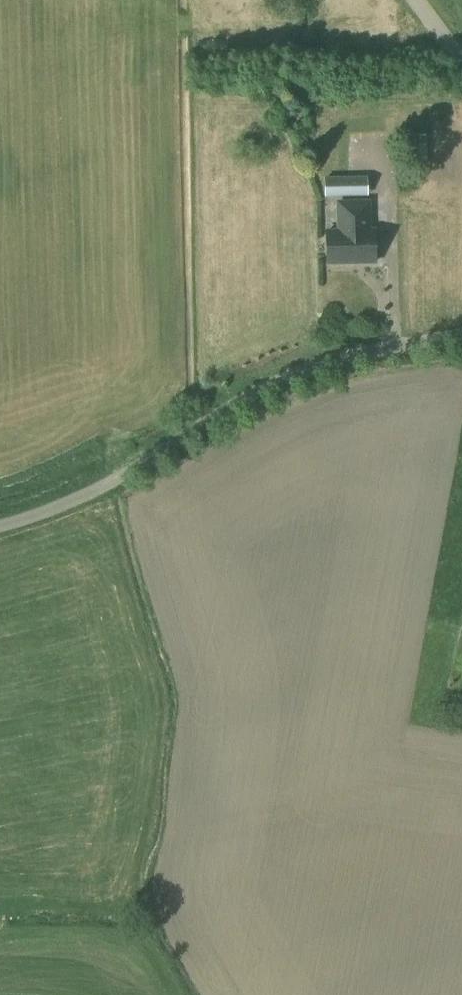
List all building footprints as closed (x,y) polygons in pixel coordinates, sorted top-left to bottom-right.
[(367,177),(325,177),(325,179),(325,195),(367,195),(367,177)] [(367,245),(366,203),(336,204),(336,232),(324,233),(325,260),(354,259),(354,264),(373,264),(372,245),(367,245)]
